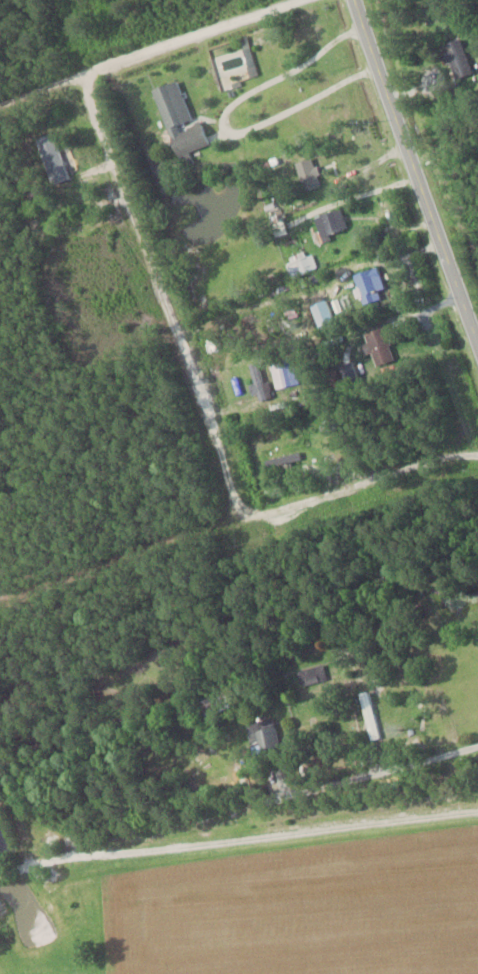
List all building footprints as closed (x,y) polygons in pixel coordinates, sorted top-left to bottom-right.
[(448,79),(470,74),(461,38),(439,44),(448,79)] [(150,89),(178,164),(188,160),(186,153),(207,145),(199,124),(178,132),(175,125),(190,119),(176,80),(150,89)] [(33,140),(50,185),(70,177),(52,133),(33,140)] [(322,184),(309,157),(292,165),(305,192),(322,184)] [(320,239),(347,230),(339,207),(313,217),(320,239)] [(386,296),(375,265),(349,275),(360,305),(386,296)] [(394,360),(382,326),(361,333),(373,367),(394,360)] [(276,387),(298,383),(294,359),(272,363),(276,387)] [(357,693),(368,740),(379,738),(368,691),(357,693)] [(260,755),(280,747),(272,725),(252,732),(260,755)]
